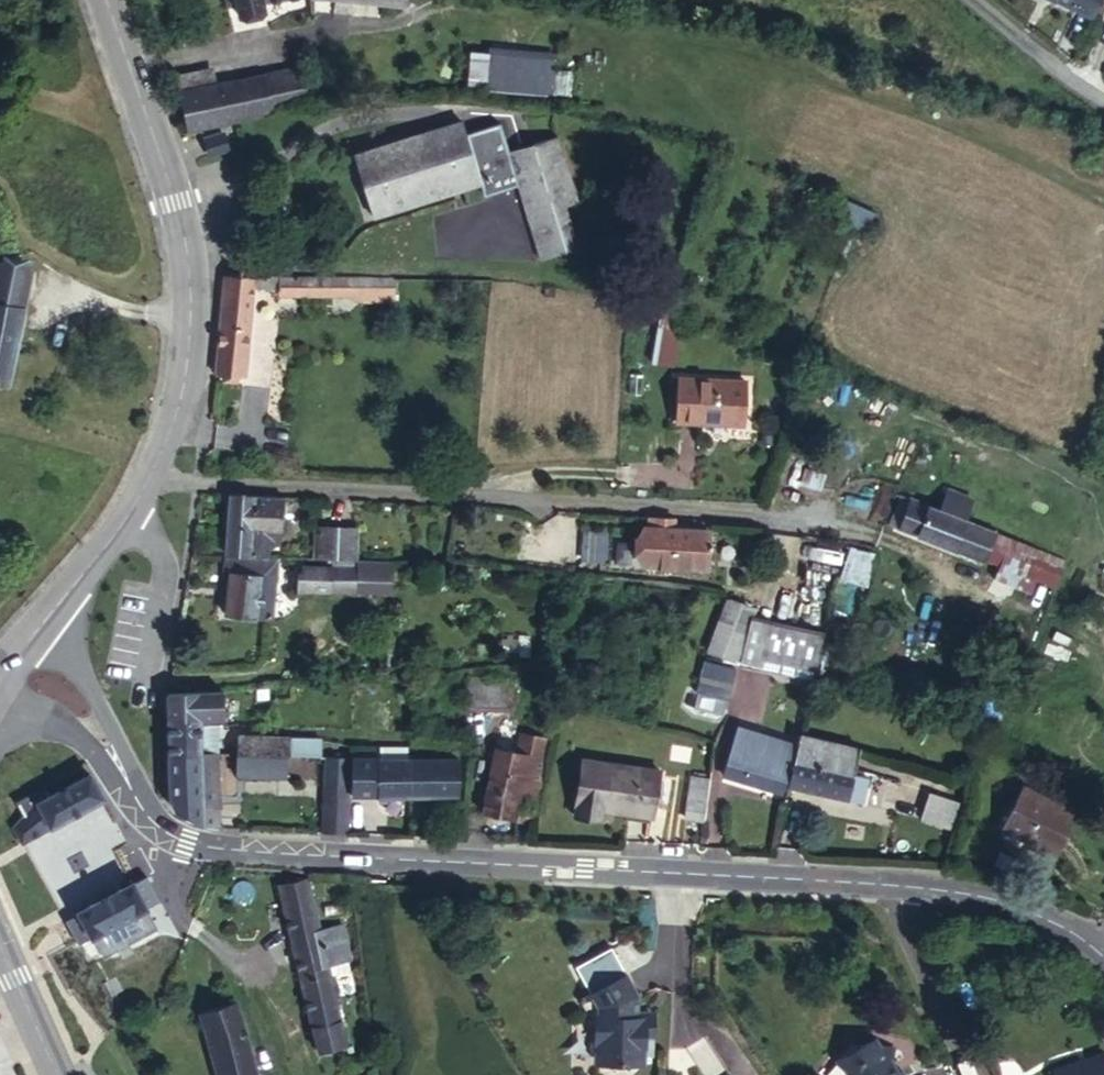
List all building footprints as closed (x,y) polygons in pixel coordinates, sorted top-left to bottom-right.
[(233,0),(224,0),(223,0),(225,9),(235,8),(233,0)] [(235,8),(236,16),(266,10),(265,2),(293,0),(233,0),(235,8)] [(1090,16),(1097,0),(1056,0),(1090,16)] [(570,95),(571,71),(555,70),(556,51),(485,47),(483,91),(570,95)] [(269,108),(298,102),(293,76),(264,82),(263,76),(178,94),(187,131),(271,114),(269,108)] [(539,259),(576,247),(563,206),(576,202),(556,139),(508,153),(499,126),(465,136),(461,124),(354,156),(371,217),(479,184),(483,196),(516,186),(539,259)] [(209,154),(226,149),(222,134),(204,140),(209,154)] [(869,233),(877,214),(842,198),(834,218),(869,233)] [(7,385),(30,273),(0,267),(0,384),(7,385)] [(252,277),(222,276),(222,280),(214,373),(245,375),(252,288),(252,277)] [(279,278),(252,277),(252,288),(279,289),(279,278)] [(393,280),(279,278),(279,289),(279,296),(350,296),(362,303),(392,304),(393,280)] [(671,365),(678,316),(659,309),(651,361),(671,365)] [(675,420),(741,425),(743,384),(678,381),(675,420)] [(800,481),(817,488),(823,475),(806,468),(800,481)] [(889,523),(1050,587),(1062,561),(964,522),(972,501),(947,490),(938,512),(899,497),(889,523)] [(283,498),(229,494),(224,555),(266,557),(267,545),(278,546),(283,498)] [(672,529),(672,520),(653,518),(652,527),(644,527),(641,565),(704,570),(706,531),(672,529)] [(322,559),(323,528),(314,528),(312,558),(322,559)] [(322,559),(356,560),(357,530),(323,528),(322,559)] [(227,614),(269,617),(274,562),(225,559),(224,570),(230,570),(227,614)] [(329,592),(331,568),(301,566),(300,591),(329,592)] [(354,593),(356,569),(331,568),(329,592),(354,593)] [(369,570),(356,569),(354,593),(368,594),(369,570)] [(710,652),(735,660),(752,607),(726,599),(710,652)] [(783,669),(808,675),(811,665),(786,657),(783,669)] [(697,693),(724,699),(726,699),(733,669),(703,661),(695,692),(697,693)] [(874,688),(886,692),(893,672),(881,668),(874,688)] [(467,706),(505,707),(505,678),(468,677),(467,706)] [(222,691),(167,694),(168,721),(217,724),(217,719),(221,719),(222,699),(222,691)] [(720,714),(724,699),(697,693),(694,707),(720,714)] [(238,700),(222,699),(221,719),(238,719),(238,700)] [(561,723),(582,728),(585,716),(564,711),(561,723)] [(217,724),(168,721),(169,752),(215,754),(215,742),(217,741),(217,724)] [(722,774),(778,792),(791,751),(767,744),(769,738),(737,728),(722,774)] [(858,748),(799,734),(788,786),(860,804),(867,778),(852,775),(858,748)] [(314,758),(320,758),(321,739),(239,736),(238,755),(286,757),(314,758)] [(519,798),(539,802),(551,742),(523,736),(519,754),(497,750),(485,814),(514,820),(519,798)] [(215,754),(169,752),(170,799),(178,814),(203,827),(218,828),(215,754)] [(286,757),(238,755),(237,775),(285,777),(286,757)] [(411,760),(411,796),(457,795),(457,758),(411,760)] [(600,809),(650,817),(657,770),(580,758),(571,814),(598,819),(600,809)] [(351,797),(411,796),(411,760),(349,759),(351,797)] [(34,837),(102,798),(90,775),(37,803),(24,816),(34,837)] [(685,810),(704,812),(708,779),(691,776),(685,810)] [(1001,829),(1053,855),(1074,814),(1023,787),(1001,829)] [(323,788),(322,838),(347,839),(348,789),(323,788)] [(920,819),(947,828),(957,803),(930,793),(920,819)] [(518,820),(531,823),(533,811),(520,808),(518,820)] [(21,844),(34,837),(24,816),(12,828),(21,844)] [(158,901),(145,877),(131,884),(129,882),(76,911),(76,914),(62,921),(76,945),(158,901)] [(306,879),(278,885),(317,1051),(345,1045),(326,965),(349,961),(341,926),(318,931),(306,879)] [(629,973),(582,998),(592,1017),(598,1017),(597,1057),(602,1063),(647,1063),(647,1036),(657,1036),(657,1016),(641,1016),(641,1010),(642,995),(629,973)] [(235,1003),(199,1014),(216,1074),(255,1074),(235,1003)] [(904,1074),(900,1069),(893,1068),(888,1058),(892,1043),(867,1041),(858,1047),(851,1041),(835,1061),(853,1074),(903,1074),(904,1074)] [(1052,1070),(1054,1074),(1103,1074),(1103,1056),(1103,1054),(1052,1070)]
